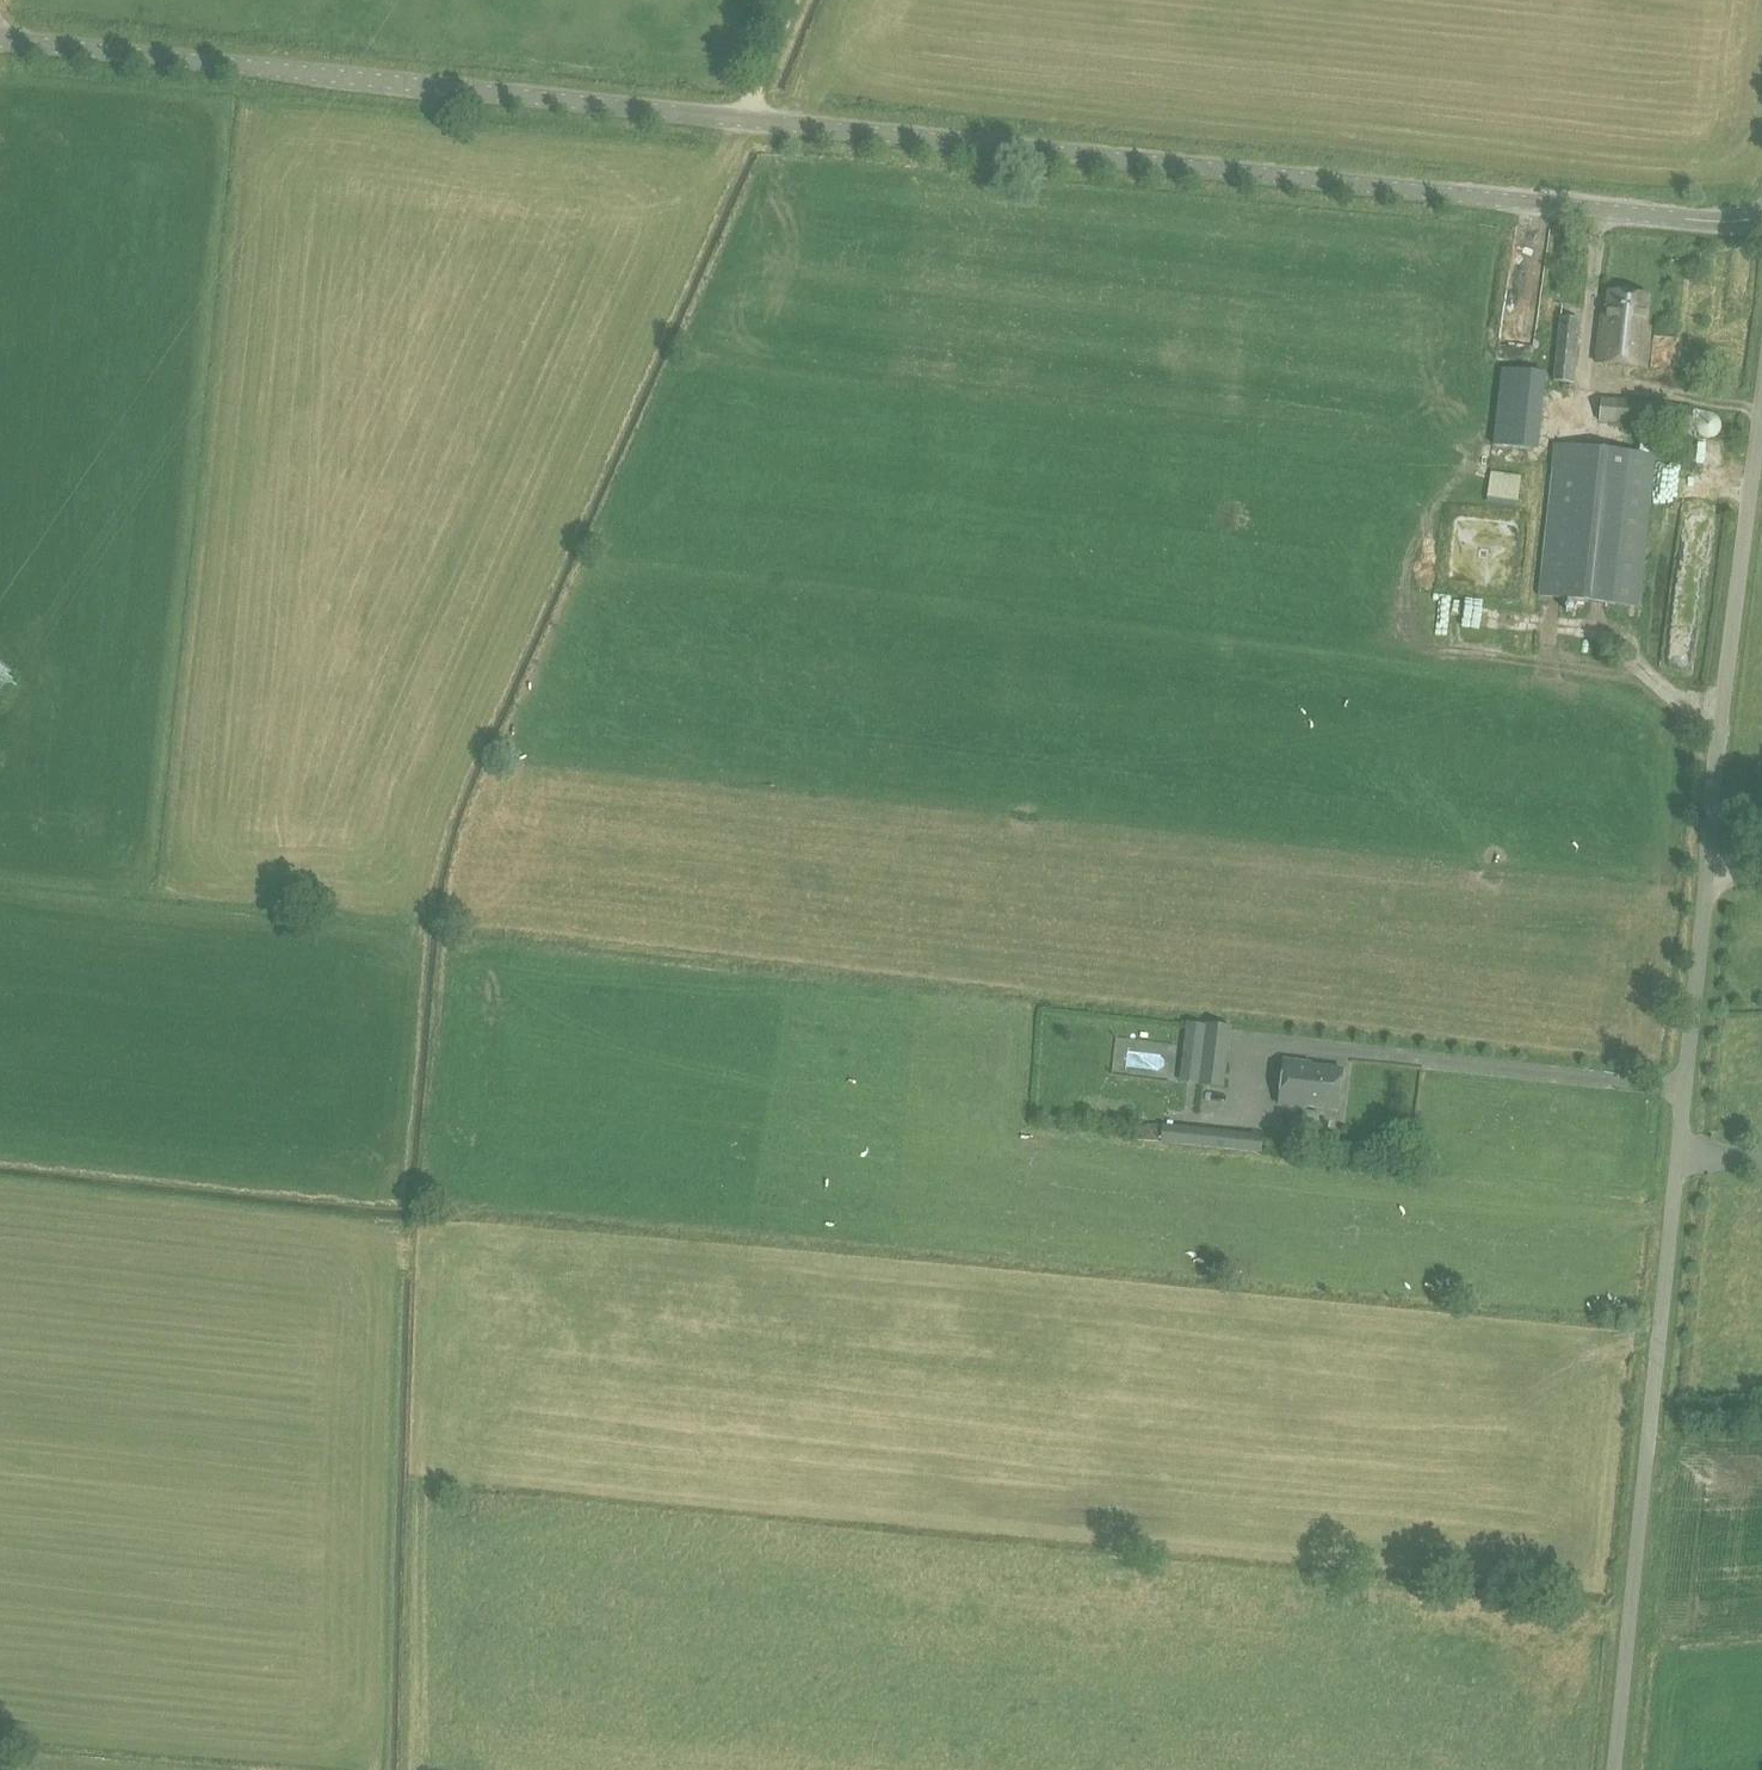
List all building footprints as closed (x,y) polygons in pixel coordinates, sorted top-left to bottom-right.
[(1650,296),(1610,292),(1607,317),(1603,317),(1598,364),(1647,368),(1651,329),(1646,329),(1650,296)] [(1553,381),(1574,383),(1580,321),(1560,319),(1553,381)] [(1546,375),(1502,368),(1494,445),(1539,451),(1546,375)] [(1604,399),(1601,422),(1692,432),(1695,408),(1604,399)] [(1691,447),(1711,449),(1711,436),(1691,434),(1691,447)] [(1641,436),(1639,453),(1655,455),(1664,456),(1666,439),(1641,436)] [(1655,455),(1639,453),(1557,444),(1541,596),(1640,607),(1655,455)] [(1516,506),(1520,477),(1491,473),(1487,502),(1516,506)] [(1230,1029),(1207,1027),(1201,1084),(1224,1087),(1230,1029)] [(1306,1107),(1337,1110),(1341,1069),(1310,1065),(1311,1063),(1285,1060),(1280,1106),(1306,1109),(1306,1107)] [(1287,1136),(1327,1141),(1329,1122),(1289,1117),(1287,1136)] [(1262,1153),(1263,1135),(1162,1125),(1161,1143),(1262,1153)]
